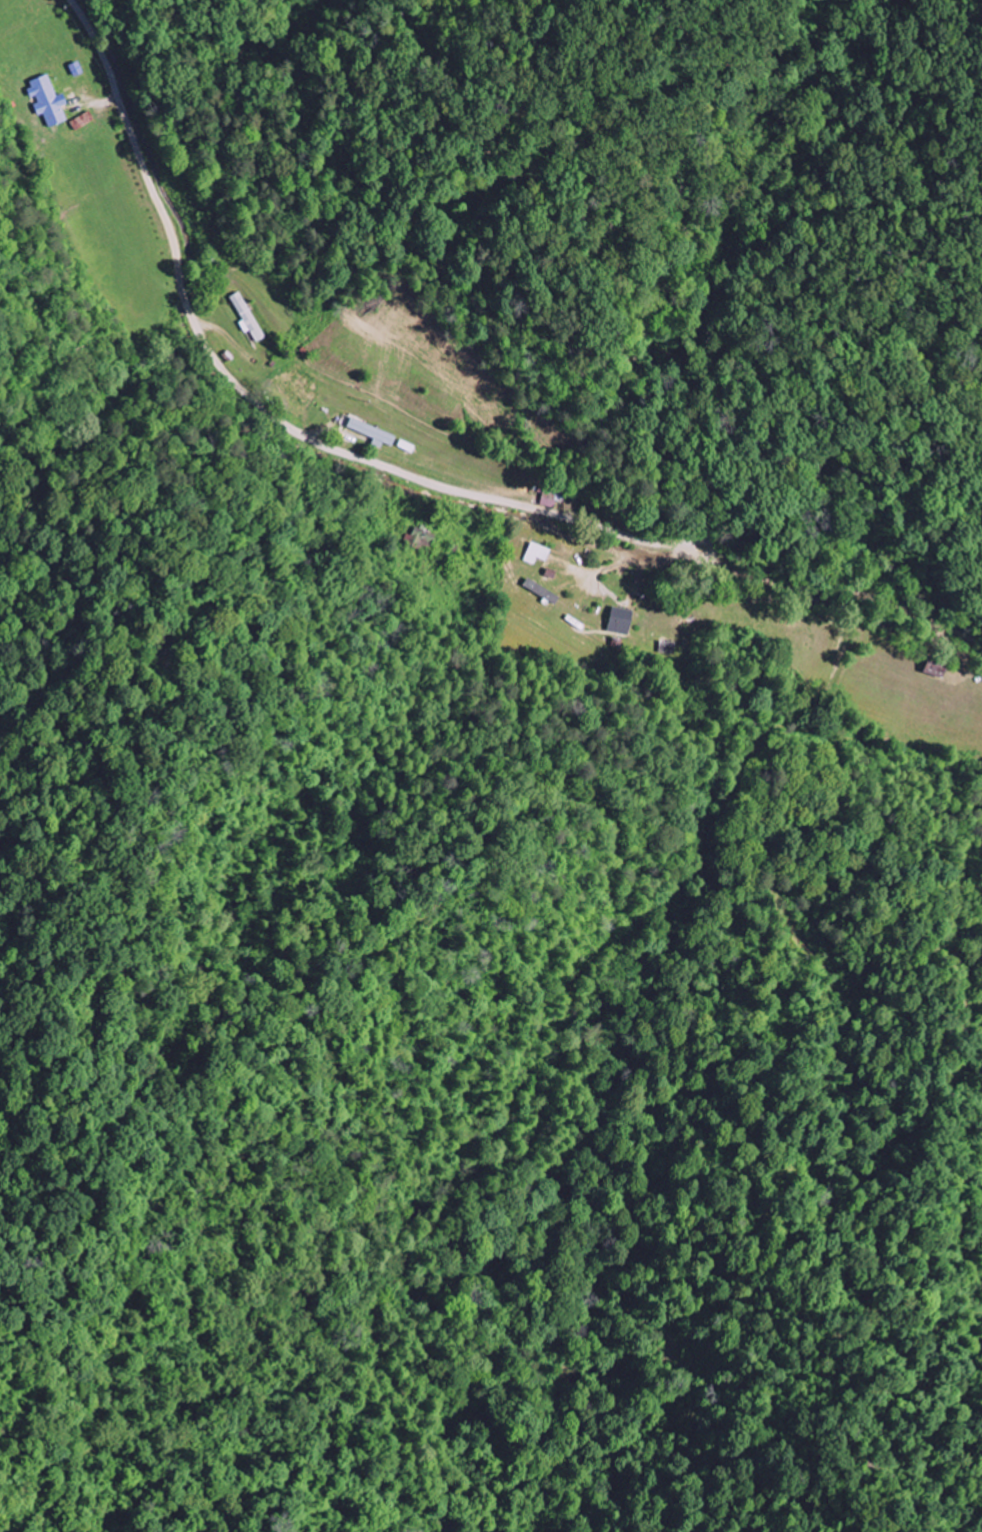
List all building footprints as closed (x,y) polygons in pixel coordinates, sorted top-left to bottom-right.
[(28,81),(33,99),(35,98),(41,116),(46,114),(50,127),(67,121),(62,106),(66,105),(62,93),(55,96),(48,75),(28,81)] [(263,339),(243,290),(229,296),(240,322),(238,322),(243,334),(249,331),(254,343),(263,339)] [(534,564),(537,558),(546,561),(550,550),(530,543),(524,561),(534,564)] [(537,593),(536,594),(553,605),(557,598),(534,583),(530,588),(537,593)] [(608,632),(630,635),(632,610),(610,607),(608,632)]
